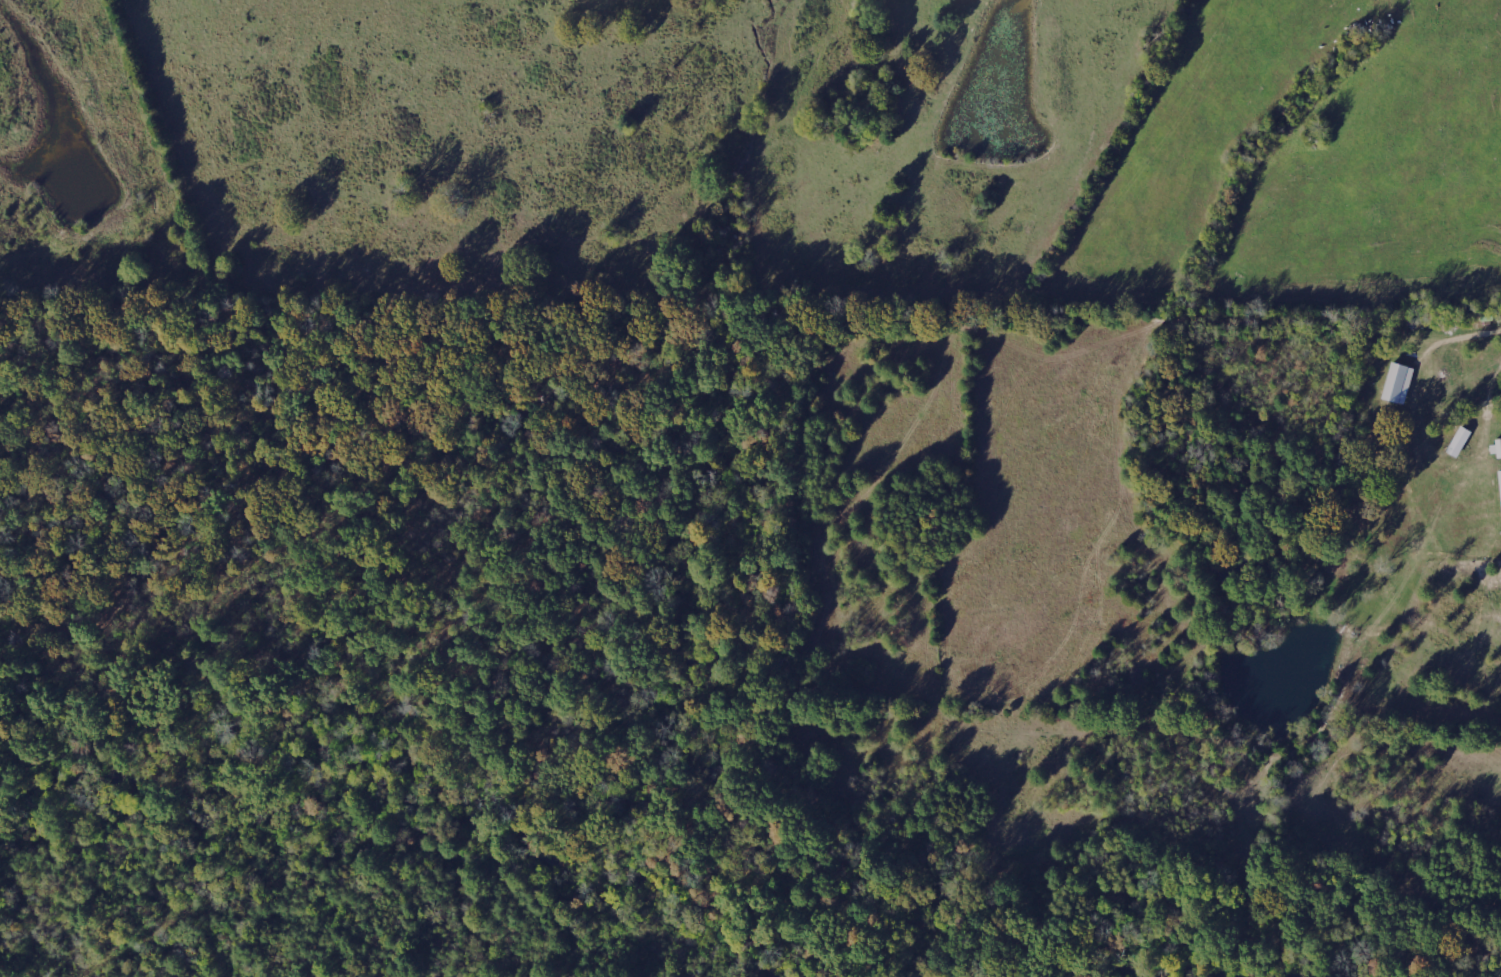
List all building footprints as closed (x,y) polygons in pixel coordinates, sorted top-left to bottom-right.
[(1405,405),(1415,368),(1392,362),(1382,399),(1405,405)]
